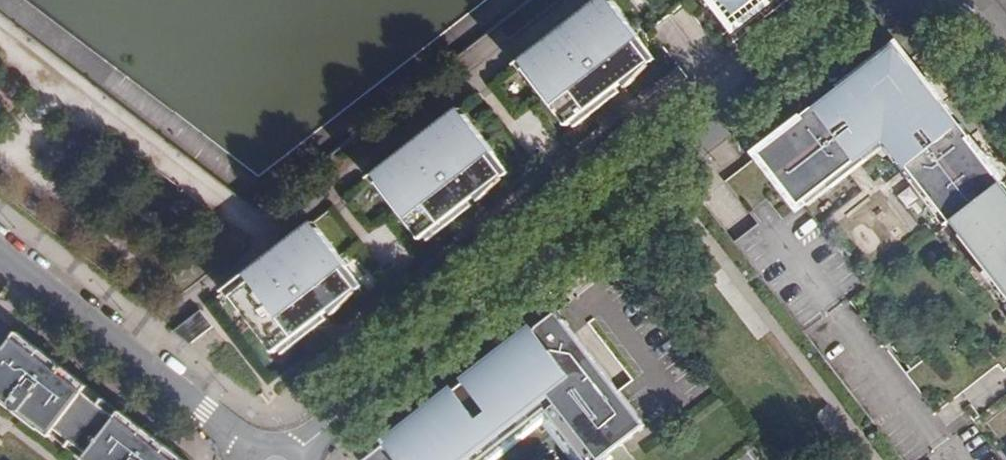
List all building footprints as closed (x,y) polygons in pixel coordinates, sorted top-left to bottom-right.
[(609,0),(600,0),(586,11),(591,17),(611,1),(609,0)] [(741,23),(759,9),(770,0),(716,0),(736,26),(741,23)] [(759,9),(766,17),(788,0),(770,0),(759,9)] [(639,38),(611,1),(591,17),(586,11),(538,48),(543,54),(523,70),(545,98),(567,126),(572,122),(616,88),(622,83),(627,88),(649,65),(648,64),(651,62),(634,41),(639,38)] [(656,59),(639,38),(634,41),(651,62),(656,59)] [(952,221),(954,220),(998,185),(1003,182),(952,116),(899,46),(774,144),(784,182),(802,204),(806,201),(828,184),(832,190),(851,174),(846,169),(849,166),(848,164),(854,159),(856,162),(858,161),(862,166),(869,160),(865,156),(877,145),(879,140),(893,142),(893,147),(903,159),(898,164),(904,171),(909,168),(911,170),(914,168),(918,173),(916,176),(917,178),(912,182),(927,201),(932,197),(952,221)] [(543,54),(538,48),(516,65),(520,72),(523,70),(543,54)] [(620,92),(616,88),(572,122),(575,127),(620,92)] [(465,114),(461,108),(440,124),(445,130),(465,114)] [(494,153),(465,114),(445,130),(440,124),(393,161),(397,167),(376,184),(398,210),(421,239),(426,235),(470,201),(476,196),(481,201),(503,179),(502,177),(504,176),(489,156),(494,153)] [(893,142),(879,140),(877,145),(865,156),(869,160),(885,148),(898,164),(903,159),(893,147),(893,142)] [(784,182),(774,144),(761,153),(784,182)] [(508,173),(494,153),(489,156),(504,176),(508,173)] [(856,162),(854,159),(848,164),(849,166),(846,169),(851,174),(862,166),(858,161),(856,162)] [(397,167),(393,161),(369,179),(374,185),(376,184),(397,167)] [(911,170),(909,168),(904,171),(912,182),(917,178),(916,176),(918,173),(914,168),(911,170)] [(832,190),(828,184),(806,201),(811,206),(832,190)] [(998,185),(954,220),(963,232),(983,259),(990,267),(1005,289),(1005,196),(998,185)] [(952,221),(932,197),(927,201),(946,225),(952,221)] [(474,206),(470,201),(426,235),(430,240),(474,206)] [(319,228),(314,221),(294,237),(300,243),(319,228)] [(358,289),(348,276),(344,269),(347,265),(319,228),(300,243),(294,237),(246,274),(251,280),(231,296),(252,324),(274,352),(280,348),(324,314),(330,310),(334,315),(357,293),(355,291),(358,289)] [(983,259),(963,232),(959,235),(979,262),(983,259)] [(362,285),(360,282),(347,265),(344,269),(348,276),(358,289),(362,285)] [(986,270),(1005,297),(1005,289),(990,267),(986,270)] [(251,280),(246,274),(224,292),(228,298),(231,296),(251,280)] [(214,325),(201,309),(180,326),(193,342),(214,325)] [(328,318),(324,314),(280,348),(283,352),(328,318)] [(550,316),(494,360),(470,378),(473,383),(456,397),(452,392),(371,455),(375,459),(489,459),(548,414),(584,459),(597,459),(610,451),(644,424),(562,317),(555,323),(550,316)] [(193,342),(180,326),(174,330),(191,343),(193,342)] [(172,447),(155,435),(145,427),(122,409),(118,413),(87,390),(91,386),(69,369),(56,359),(19,331),(0,356),(0,396),(4,399),(9,392),(15,397),(10,403),(8,405),(19,413),(21,412),(26,406),(32,410),(27,417),(52,435),(54,433),(58,428),(90,451),(86,457),(84,459),(159,459),(172,447)] [(72,364),(59,354),(56,359),(69,369),(72,364)] [(461,385),(452,392),(456,397),(473,383),(470,378),(461,385)] [(122,409),(91,386),(87,390),(118,413),(122,409)] [(15,397),(9,392),(4,399),(10,403),(15,397)] [(32,410),(26,406),(21,412),(27,417),(32,410)] [(547,424),(575,459),(584,459),(548,414),(489,459),(501,459),(547,424)] [(158,431),(148,422),(145,427),(155,435),(158,431)] [(90,451),(58,428),(54,433),(86,457),(90,451)] [(159,459),(189,459),(172,447),(159,459)] [(615,458),(610,451),(597,459),(611,459),(615,458)]
